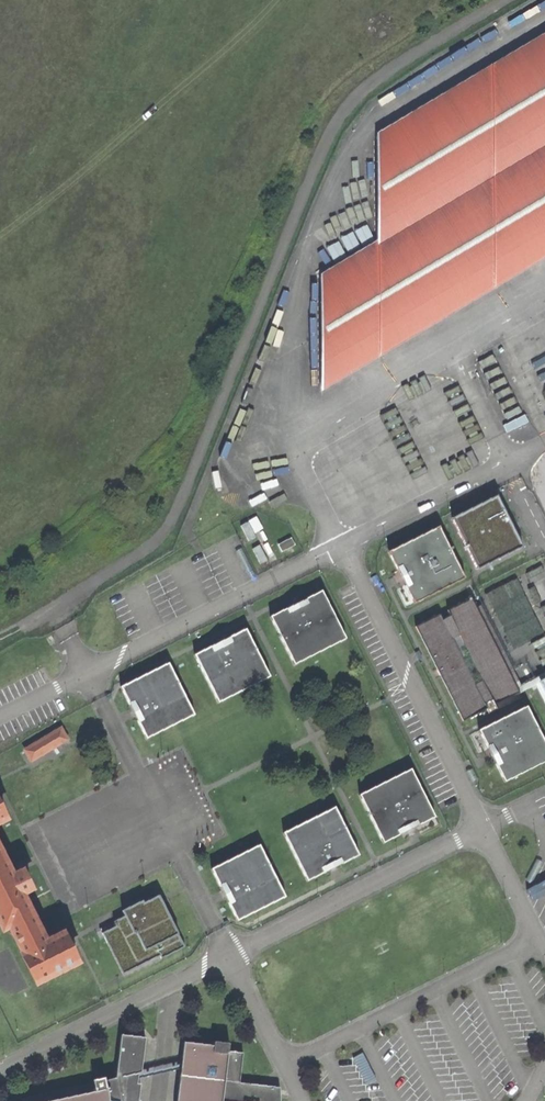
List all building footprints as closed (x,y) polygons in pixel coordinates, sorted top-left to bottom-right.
[(318,393),(544,257),(544,34),(372,138),(373,246),(316,280),(318,393)] [(526,417),(504,424),(507,431),(528,423),(526,417)] [(239,492),(248,509),(284,490),(275,473),(239,492)] [(526,546),(501,493),(451,516),(475,569),(526,546)] [(241,543),(248,540),(240,524),(233,528),(241,543)] [(398,587),(407,605),(458,579),(431,528),(381,553),(390,572),(395,569),(397,573),(393,575),(397,582),(401,581),(403,584),(398,587)] [(271,547),(274,553),(287,547),(283,540),(271,547)] [(253,566),(261,563),(252,548),(245,551),(253,566)] [(287,666),(339,641),(314,593),(263,619),(287,666)] [(487,705),(512,693),(464,599),(440,612),(442,616),(435,620),(433,616),(408,628),(455,721),(479,709),(482,714),(489,710),(487,705)] [(212,705),(263,679),(239,631),(187,657),(212,705)] [(140,741),(188,717),(162,665),(114,689),(140,741)] [(532,682),(544,710),(544,675),(532,682)] [(470,731),(497,782),(544,759),(518,707),(470,731)] [(19,753),(21,756),(4,767),(20,791),(34,782),(21,762),(23,760),(26,764),(61,742),(54,731),(19,753)] [(352,795),(377,843),(428,817),(404,770),(352,795)] [(277,834),(301,881),(352,855),(328,807),(277,834)] [(205,870),(231,921),(279,898),(253,846),(205,870)] [(31,985),(72,964),(57,935),(41,943),(17,897),(26,892),(17,874),(7,878),(0,864),(0,931),(5,929),(31,985)] [(164,894),(122,908),(125,917),(103,925),(120,972),(184,950),(164,894)] [(135,1100),(133,1100),(140,1039),(116,1036),(111,1079),(101,1081),(100,1079),(87,1082),(88,1084),(18,1099),(18,1100),(135,1100)] [(275,1088),(235,1083),(238,1053),(223,1052),(224,1044),(209,1043),(208,1046),(179,1044),(173,1100),(275,1100),(275,1088)]
